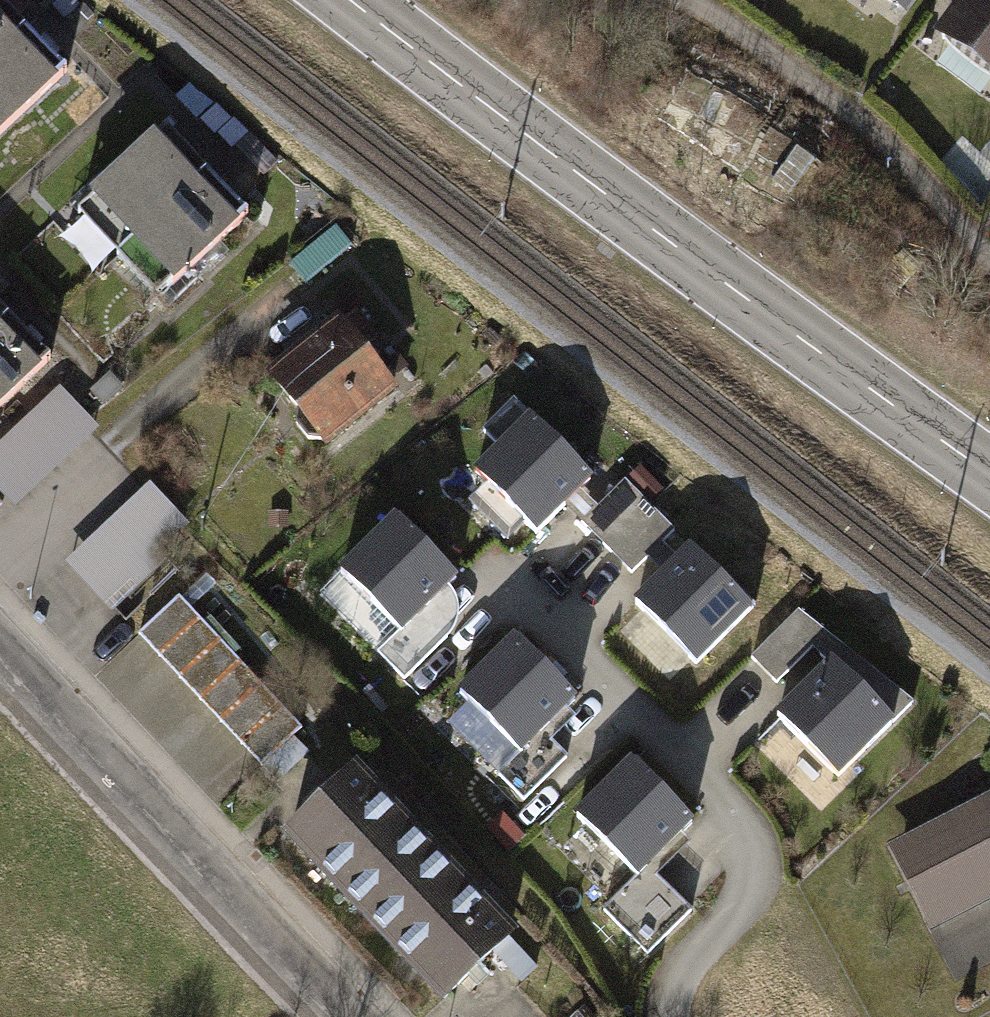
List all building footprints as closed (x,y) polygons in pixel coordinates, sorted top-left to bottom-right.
[(63,0),(58,0),(47,11),(60,24),(73,11),(63,0)] [(882,19),(896,0),(856,0),(882,19)] [(928,41),(943,52),(933,66),(976,97),(986,83),(989,87),(989,0),(958,0),(928,41)] [(20,32),(0,11),(0,52),(20,32)] [(20,32),(0,52),(0,142),(66,79),(20,32)] [(241,134),(227,148),(257,177),(270,162),(241,134)] [(118,259),(203,178),(161,135),(77,215),(118,259)] [(248,225),(203,178),(118,259),(164,306),(248,225)] [(338,324),(272,377),(298,410),(296,425),(308,438),(322,439),(325,442),(390,388),(359,351),(375,338),(356,314),(340,327),(338,324)] [(2,321),(0,323),(0,414),(48,369),(2,321)] [(50,396),(0,441),(0,507),(5,512),(87,437),(50,396)] [(535,531),(591,474),(527,412),(472,469),(535,531)] [(625,480),(582,523),(606,547),(649,504),(625,480)] [(146,487),(55,567),(99,617),(190,538),(146,487)] [(649,504),(606,547),(631,573),(674,530),(649,504)] [(422,611),(455,578),(425,547),(429,543),(399,514),(340,572),(400,633),(422,611)] [(751,606),(689,543),(633,598),(696,661),(751,606)] [(172,608),(134,641),(245,767),(283,735),(172,608)] [(913,702),(798,610),(751,657),(776,682),(811,647),(829,663),(777,716),(837,777),(913,702)] [(422,611),(400,633),(379,654),(404,679),(447,636),(422,611)] [(547,664),(518,635),(459,693),(519,753),(541,731),(575,698),(544,667),(547,664)] [(541,731),(519,753),(498,774),(523,799),(566,756),(541,731)] [(635,757),(576,817),(637,876),(646,867),(691,822),(660,791),(665,787),(635,757)] [(349,773),(280,836),(363,925),(432,862),(349,773)] [(878,842),(921,926),(989,891),(989,785),(878,842)] [(432,862),(363,925),(445,1014),(514,951),(432,862)] [(646,867),(637,876),(603,910),(647,953),(690,910),(646,867)]
